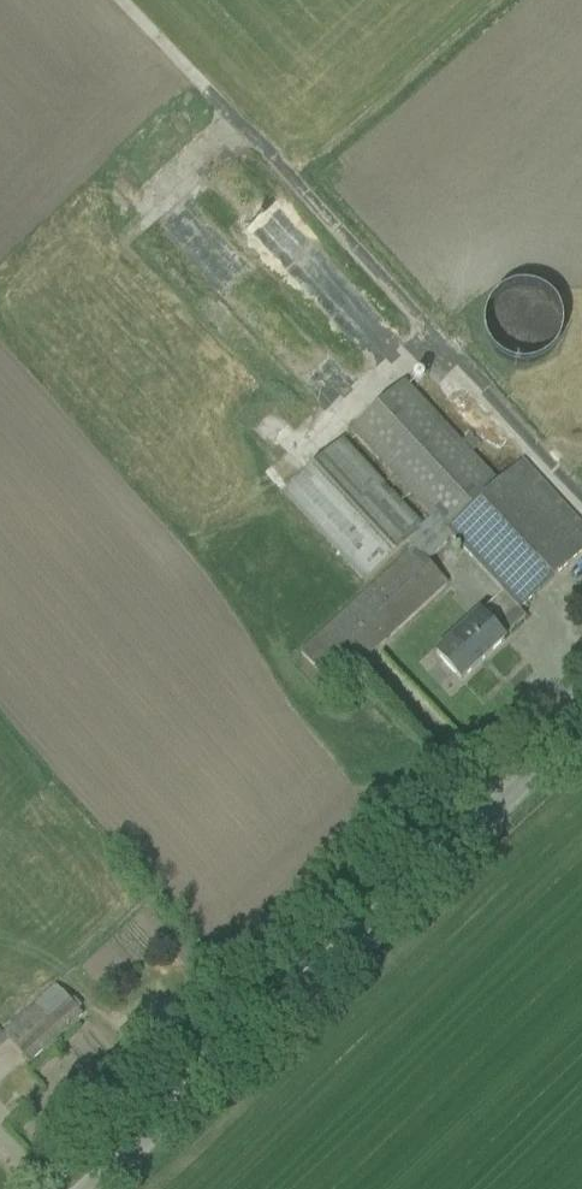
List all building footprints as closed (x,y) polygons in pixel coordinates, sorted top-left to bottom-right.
[(526,293),(516,293),(510,293),(490,305),(481,323),(482,346),(493,363),(510,374),(530,372),(548,361),(560,346),(560,325),(551,312),(540,298),(526,293)] [(431,517),(455,542),(503,593),(480,614),(479,614),(436,654),(460,681),(504,640),(495,630),(517,610),(518,610),(581,551),(581,526),(522,462),(498,485),(402,383),(351,431),(431,517)] [(363,582),(406,543),(421,527),(341,441),(282,495),(363,582)] [(421,527),(406,543),(413,550),(300,654),(333,689),(446,584),(429,566),(455,542),(431,517),(421,527)] [(2,1034),(28,1062),(81,1014),(56,985),(2,1034)] [(29,1078),(15,1091),(24,1101),(38,1088),(29,1078)]
